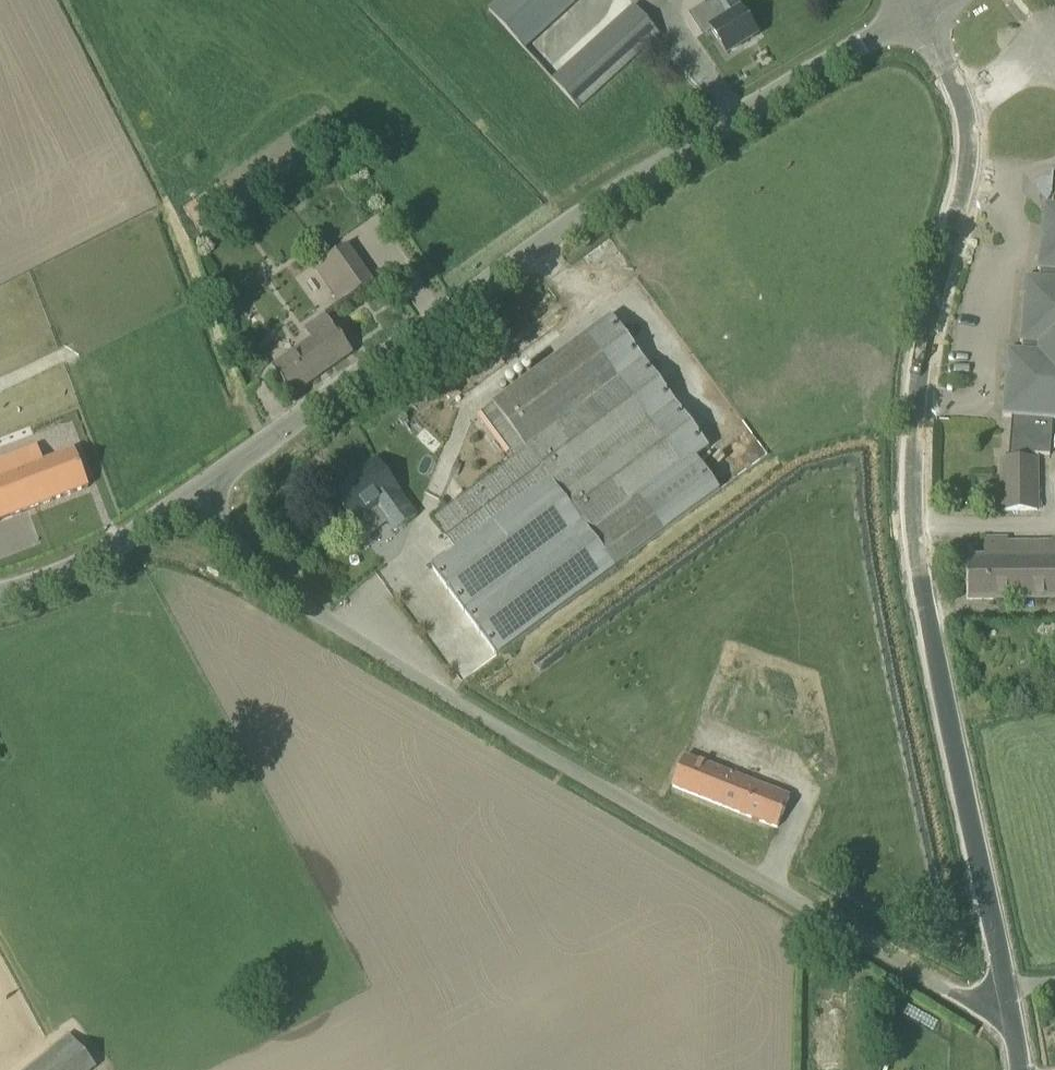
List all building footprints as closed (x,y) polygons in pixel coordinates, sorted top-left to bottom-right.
[(489,10),(525,49),(578,0),(500,0),(489,10)] [(734,0),(703,0),(705,4),(690,14),(703,35),(711,30),(727,55),(758,36),(741,10),(740,10),(734,0)] [(635,8),(554,81),(579,108),(659,35),(635,8)] [(195,203),(183,211),(197,232),(209,225),(195,203)] [(1012,417),(1009,460),(1002,460),(1002,511),(1037,511),(1037,460),(1032,460),(1032,454),(1049,454),(1052,421),(1054,421),(1054,238),(1039,237),(1036,271),(1040,271),(1040,278),(1025,277),(1019,343),(1023,343),(1022,351),(1007,350),(1001,416),(1012,417)] [(351,298),(373,282),(347,245),(324,262),(351,298)] [(312,341),(272,369),(292,397),(353,354),(326,315),(304,330),(312,341)] [(497,656),(720,491),(696,458),(709,448),(612,317),(481,414),(514,459),(432,519),(447,539),(452,536),(461,548),(432,569),(497,656)] [(442,365),(425,377),(431,384),(447,372),(442,365)] [(89,488),(75,451),(44,463),(37,446),(0,461),(0,522),(89,488)] [(398,492),(399,491),(377,461),(358,474),(361,477),(335,496),(355,524),(377,508),(395,532),(416,516),(398,492)] [(1008,539),(987,539),(987,559),(966,559),(967,600),(1054,599),(1054,538),(1053,538),(1053,542),(1008,543),(1008,539)] [(711,763),(709,766),(739,784),(734,792),(738,795),(733,802),(730,800),(728,804),(758,822),(760,818),(757,804),(761,797),(803,823),(822,792),(789,771),(814,730),(783,711),(750,764),(721,746),(716,755),(719,758),(715,765),(711,763)] [(97,1067),(69,1033),(24,1069),(94,1069),(97,1067)]
